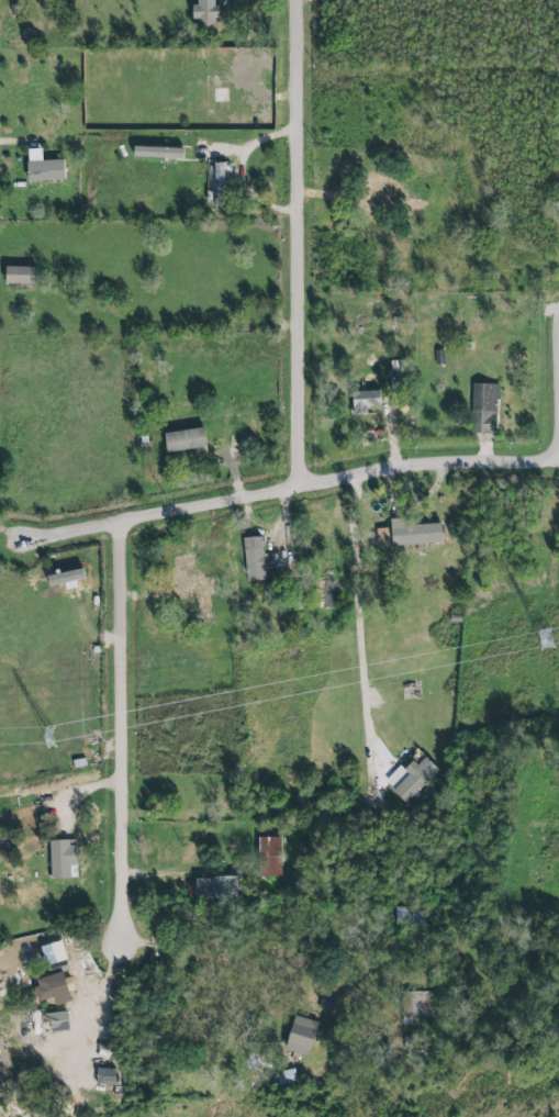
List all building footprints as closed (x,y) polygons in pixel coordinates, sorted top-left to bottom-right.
[(192,29),(214,29),(213,0),(191,0),(192,29)] [(181,148),(132,146),(131,157),(181,158),(181,148)] [(26,161),(27,172),(65,170),(64,160),(26,161)] [(228,163),(211,162),(211,202),(228,202),(228,163)] [(409,211),(422,211),(422,201),(408,202),(409,211)] [(34,266),(2,267),(2,284),(34,284),(34,266)] [(470,433),(495,434),(497,384),(471,384),(470,433)] [(381,390),(382,405),(368,406),(368,413),(354,414),(353,391),(381,390)] [(165,453),(205,449),(203,428),(163,432),(165,453)] [(441,543),(441,524),(406,525),(406,519),(389,519),(389,528),(376,529),(377,545),(441,543)] [(243,537),(245,581),(263,581),(262,537),(243,537)] [(173,557),(176,595),(195,594),(193,556),(173,557)] [(405,803),(437,770),(423,757),(416,765),(408,758),(384,783),(405,803)] [(78,876),(53,876),(51,839),(62,837),(71,839),(71,844),(77,844),(78,864),(77,864),(78,876)] [(255,877),(278,877),(278,838),(256,837),(255,877)] [(193,877),(192,898),(231,899),(232,878),(193,877)] [(421,908),(393,909),(393,925),(421,925),(421,908)] [(67,972),(64,959),(43,965),(47,977),(30,982),(36,1001),(66,992),(60,974),(67,972)] [(40,1024),(48,1023),(49,1032),(67,1030),(65,1011),(39,1014),(40,1024)] [(305,1057),(314,1022),(290,1016),(281,1051),(305,1057)] [(97,1086),(113,1086),(113,1069),(97,1069),(97,1086)]
